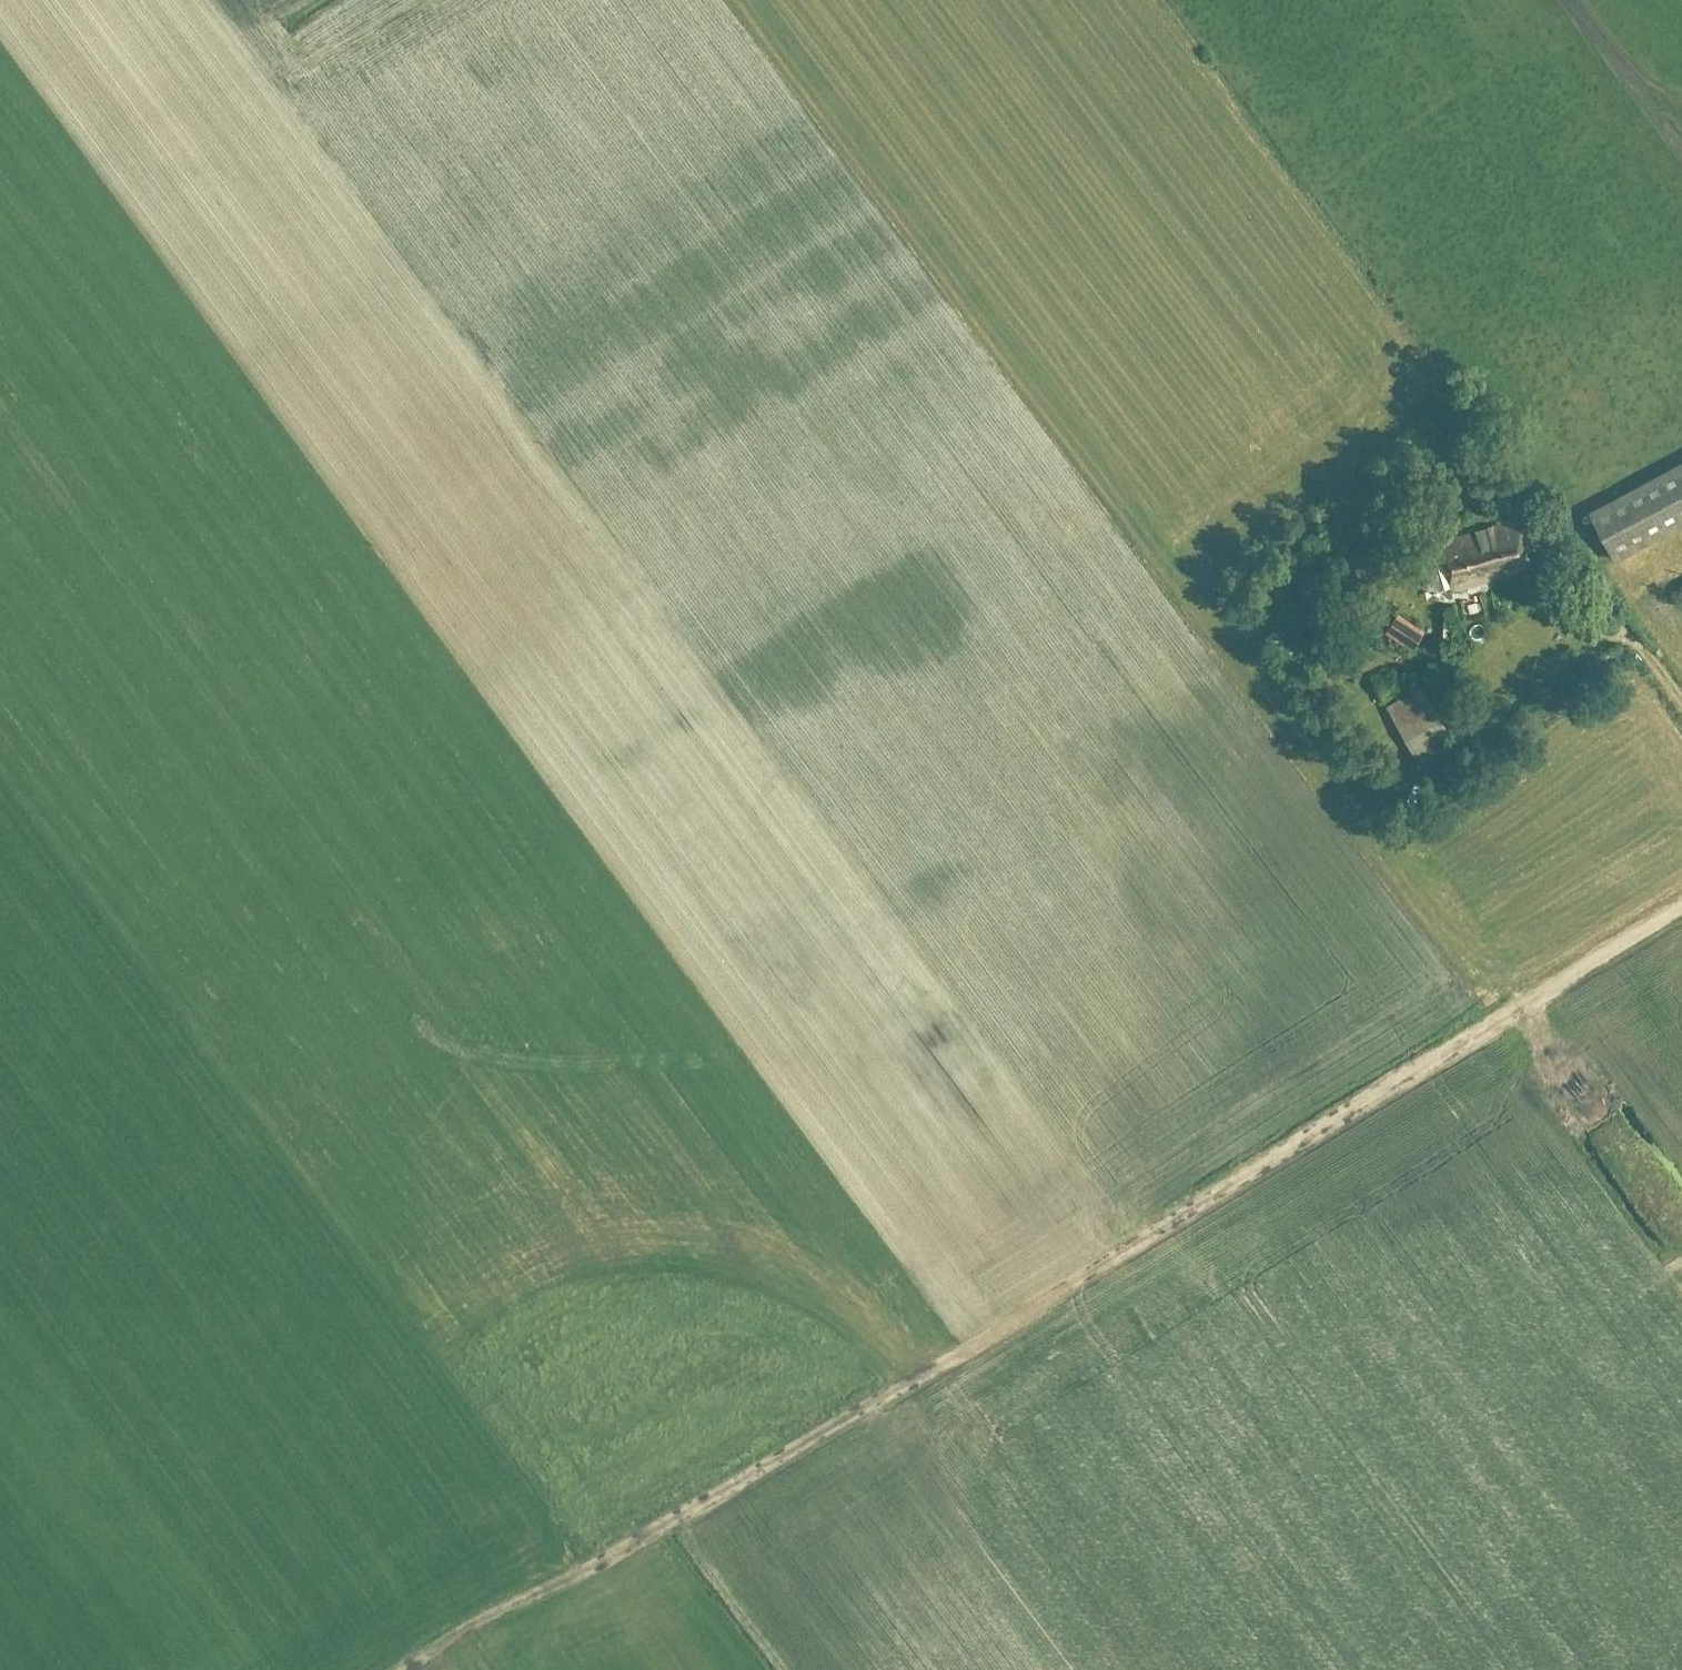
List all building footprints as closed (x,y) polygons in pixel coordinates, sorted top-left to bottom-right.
[(1681,525),(1681,463),(1587,514),(1613,562),(1681,525)] [(1450,590),(1529,569),(1517,522),(1438,543),(1450,590)] [(1385,631),(1413,649),(1427,626),(1400,609),(1385,631)]
